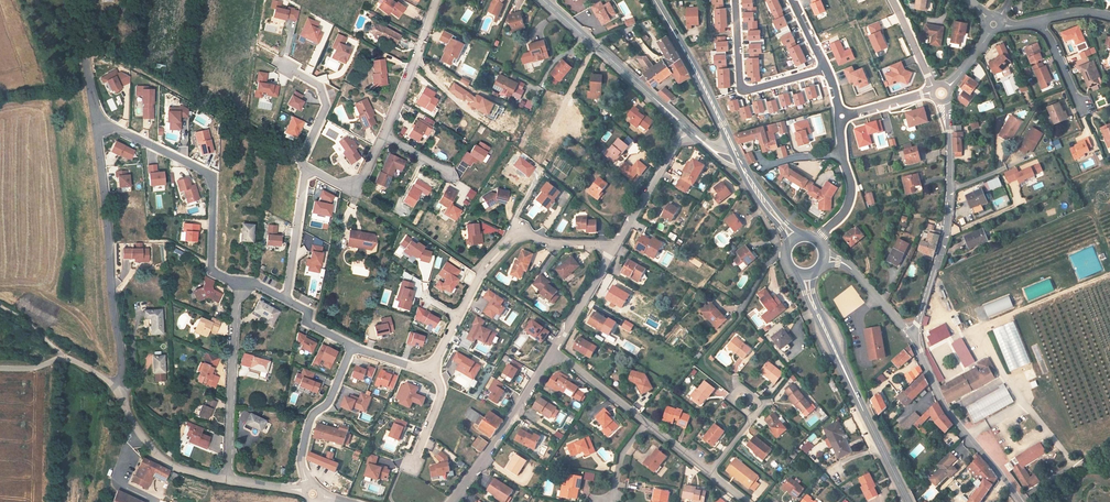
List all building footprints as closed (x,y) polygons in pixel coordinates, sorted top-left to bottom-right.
[(273,9),(272,17),(297,21),(299,10),(281,6),(282,1),(276,0),(271,0),(269,8),(273,9)] [(404,9),(396,3),(395,4),(390,0),(384,0),(381,5),(384,7),(382,10),(386,13),(388,11),(390,12),(398,18),(404,9)] [(503,4),(501,2),(499,0),(494,0),(492,2),(488,11),(498,15),(503,4)] [(812,2),(811,2),(816,15),(827,10),(823,0),(811,0),(812,2)] [(929,0),(916,0),(915,9),(927,11),(929,0)] [(591,6),(595,14),(597,13),(598,16),(603,24),(611,20),(610,17),(608,15),(614,11),(609,2),(603,6),(600,1),(591,6)] [(698,7),(687,8),(688,28),(691,28),(691,25),(695,25),(695,22),(699,22),(698,7)] [(524,27),(520,12),(510,15),(513,25),(512,26),(513,30),(524,27)] [(299,36),(318,44),(323,33),(317,31),(320,22),(307,17),(299,36)] [(634,18),(625,21),(627,27),(636,23),(634,18)] [(879,21),(868,25),(872,33),(868,35),(876,53),(889,47),(882,30),(883,30),(879,21)] [(967,23),(955,21),(951,42),(961,44),(963,34),(965,34),(967,23)] [(368,31),(374,35),(378,26),(373,23),(372,24),(368,31)] [(940,45),(943,27),(926,24),(924,34),(933,35),(931,44),(940,45)] [(400,36),(380,25),(379,25),(378,26),(374,35),(375,38),(379,40),(380,37),(382,39),(395,46),(400,36)] [(1085,42),(1078,26),(1061,33),(1065,41),(1074,38),(1077,45),(1085,42)] [(457,37),(444,31),(440,40),(448,44),(449,44),(448,47),(447,46),(445,51),(441,60),(448,63),(450,60),(456,63),(465,44),(455,39),(457,37)] [(337,33),(331,48),(334,49),(330,58),(345,64),(351,48),(344,45),(347,37),(337,33)] [(644,74),(640,77),(646,82),(649,80),(668,66),(668,67),(680,58),(676,50),(676,51),(667,36),(662,38),(658,41),(666,55),(667,57),(664,59),(654,67),(650,62),(647,57),(646,56),(640,56),(637,58),(640,62),(643,67),(647,72),(644,74)] [(536,67),(541,65),(544,59),(544,58),(549,57),(547,50),(544,40),(539,41),(529,44),(534,61),(536,67)] [(840,40),(830,43),(839,65),(856,58),(852,46),(844,50),(840,40)] [(1008,59),(1009,58),(1003,43),(996,46),(1000,54),(1001,56),(996,62),(994,60),(989,62),(994,74),(1002,70),(1011,61),(1008,59)] [(1035,43),(1025,48),(1032,63),(1038,61),(1042,59),(1039,53),(1035,43)] [(1080,53),(1082,58),(1091,55),(1088,50),(1080,53)] [(689,73),(680,58),(668,67),(668,66),(649,80),(646,82),(652,88),(672,73),(679,83),(690,76),(689,73)] [(571,67),(563,59),(551,73),(559,81),(571,67)] [(386,74),(384,60),(373,61),(375,74),(373,75),(373,80),(375,80),(375,86),(383,86),(382,83),(386,83),(385,74),(386,74)] [(902,60),(890,65),(892,70),(885,73),(890,85),(901,81),(908,84),(913,72),(906,69),(902,60)] [(1089,87),(1098,83),(1096,78),(1099,77),(1097,71),(1093,61),(1078,68),(1079,72),(1081,71),(1085,80),(1086,79),(1089,87)] [(1045,80),(1046,83),(1052,81),(1048,71),(1046,72),(1042,62),(1039,63),(1033,66),(1040,82),(1045,80)] [(844,69),(850,83),(853,81),(855,85),(858,84),(859,88),(870,84),(868,80),(869,79),(864,66),(855,70),(853,65),(844,69)] [(277,97),(279,85),(265,82),(267,72),(257,71),(253,96),(261,97),(261,94),(277,97)] [(508,90),(513,92),(518,83),(509,79),(508,78),(506,77),(500,74),(494,87),(502,91),(503,90),(505,91),(506,88),(509,89),(508,90)] [(602,75),(592,74),(591,92),(601,93),(602,75)] [(960,97),(960,100),(967,105),(973,96),(970,94),(977,83),(971,79),(972,78),(971,77),(970,78),(966,74),(958,85),(964,90),(960,97)] [(142,118),(154,118),(153,88),(149,88),(149,85),(135,85),(135,96),(142,95),(142,118)] [(675,97),(665,87),(658,93),(668,102),(675,97)] [(425,108),(434,93),(425,88),(416,103),(425,108)] [(293,90),(286,105),(299,110),(303,101),(301,100),(303,94),(293,90)] [(529,98),(525,106),(531,109),(535,101),(529,98)] [(373,115),(366,99),(356,104),(361,116),(359,117),(364,129),(375,124),(371,116),(373,115)] [(259,101),(258,107),(270,109),(272,103),(259,101)] [(488,122),(496,106),(486,101),(478,117),(488,122)] [(1063,111),(1059,102),(1057,103),(1050,106),(1048,107),(1051,115),(1055,123),(1066,118),(1063,111)] [(189,106),(167,106),(167,121),(169,121),(169,129),(181,130),(181,117),(189,117),(189,106)] [(634,107),(628,116),(632,119),(631,121),(638,126),(639,127),(643,131),(645,131),(647,128),(648,129),(653,122),(645,116),(644,117),(638,112),(639,111),(634,107)] [(925,107),(905,112),(910,128),(929,122),(925,107)] [(291,115),(284,132),(297,138),(304,121),(291,115)] [(573,115),(563,115),(563,133),(577,133),(577,126),(575,126),(575,125),(573,125),(573,115)] [(1008,124),(1007,123),(999,136),(1006,140),(1008,136),(1012,139),(1022,122),(1012,117),(1008,124)] [(795,132),(799,145),(809,142),(807,134),(808,133),(807,129),(810,128),(808,120),(794,123),(796,131),(795,132)] [(866,126),(854,129),(859,147),(873,144),(870,135),(881,132),(877,120),(866,124),(866,126)] [(408,136),(417,142),(422,133),(427,136),(431,129),(427,127),(429,125),(425,123),(424,125),(417,121),(408,136)] [(780,133),(787,131),(785,121),(777,123),(771,124),(763,126),(768,141),(768,142),(775,140),(773,132),(779,131),(780,133)] [(959,126),(953,126),(954,134),(955,153),(962,152),(961,139),(963,139),(963,133),(962,133),(961,125),(959,126)] [(1101,129),(1105,139),(1107,138),(1109,145),(1109,125),(1101,129)] [(761,143),(768,141),(763,126),(753,129),(755,138),(759,137),(761,143)] [(213,152),(208,128),(195,131),(200,155),(213,152)] [(1043,134),(1032,128),(1022,146),(1021,145),(1019,149),(1026,154),(1028,150),(1030,151),(1035,142),(1037,143),(1043,134)] [(734,134),(738,143),(755,138),(753,129),(734,134)] [(343,153),(351,164),(360,158),(354,149),(357,147),(351,140),(349,141),(346,137),(339,142),(346,152),(343,153)] [(1092,147),(1088,138),(1079,142),(1080,144),(1075,146),(1075,147),(1070,149),(1075,160),(1080,158),(1080,156),(1089,152),(1088,149),(1092,147)] [(628,147),(619,139),(610,150),(609,149),(604,155),(614,163),(619,157),(618,157),(621,153),(622,154),(628,147)] [(109,151),(130,160),(135,149),(114,140),(109,151)] [(768,142),(768,141),(761,143),(763,152),(777,148),(779,159),(783,157),(780,147),(777,148),(775,140),(768,142)] [(472,147),(460,167),(469,173),(477,159),(482,162),(486,155),(472,147)] [(902,166),(919,162),(916,148),(912,149),(905,150),(899,152),(902,166)] [(389,154),(380,172),(381,173),(384,166),(386,167),(390,158),(394,160),(395,157),(389,154)] [(380,172),(375,183),(385,188),(395,168),(401,171),(405,161),(395,157),(394,160),(390,158),(386,167),(384,166),(381,173),(380,172)] [(518,157),(507,173),(516,180),(525,168),(523,166),(526,163),(518,157)] [(690,184),(693,185),(704,166),(695,161),(693,164),(689,162),(683,172),(685,173),(682,179),(690,184)] [(1040,163),(1019,171),(1017,167),(1004,172),(1008,183),(1018,180),(1019,182),(1044,173),(1040,163)] [(148,185),(165,184),(164,170),(157,171),(157,164),(147,164),(148,185)] [(781,173),(809,191),(814,183),(803,177),(793,171),(789,168),(787,164),(779,166),(781,173)] [(130,186),(130,174),(127,174),(127,170),(116,170),(117,187),(130,186)] [(903,179),(907,194),(922,191),(920,185),(919,185),(918,181),(919,180),(918,175),(909,177),(903,178),(903,179)] [(188,176),(175,180),(179,192),(183,190),(187,203),(200,199),(195,183),(191,184),(188,176)] [(598,200),(603,194),(601,192),(608,185),(599,178),(588,192),(598,200)] [(682,179),(681,178),(676,188),(685,193),(690,184),(682,179)] [(966,196),(974,214),(983,210),(981,204),(986,202),(982,192),(984,191),(985,192),(987,191),(987,192),(1002,186),(999,178),(984,185),(985,186),(980,188),(981,190),(966,196)] [(809,191),(808,193),(820,200),(819,205),(831,205),(831,197),(837,187),(828,181),(821,193),(819,192),(819,189),(813,185),(809,191)] [(718,204),(731,194),(722,182),(714,189),(717,192),(713,195),(716,198),(715,199),(718,204)] [(543,205),(544,203),(550,207),(555,201),(554,200),(560,192),(548,183),(541,191),(543,192),(538,199),(538,201),(543,205)] [(412,186),(403,201),(412,207),(421,192),(412,186)] [(448,187),(439,202),(448,208),(457,193),(448,187)] [(470,188),(465,196),(472,199),(476,192),(470,188)] [(482,198),(488,207),(497,201),(505,203),(508,192),(497,189),(496,194),(491,193),(482,198)] [(629,196),(635,200),(639,194),(634,190),(629,196)] [(670,204),(666,210),(662,217),(671,222),(678,209),(670,204)] [(732,234),(743,226),(739,221),(734,214),(726,220),(731,227),(728,229),(732,234)] [(597,232),(596,221),(587,221),(587,217),(580,217),(580,219),(577,220),(577,229),(583,229),(583,228),(587,228),(587,232),(597,232)] [(180,231),(179,240),(197,241),(199,223),(183,222),(182,231),(180,231)] [(478,232),(478,223),(467,225),(469,245),(480,243),(478,232)] [(252,241),(254,225),(243,224),(242,233),(240,233),(239,241),(241,242),(241,240),(252,241)] [(268,225),(266,245),(280,246),(281,236),(278,236),(276,236),(276,235),(276,226),(268,225)] [(844,238),(851,247),(864,237),(863,235),(865,234),(861,230),(859,231),(857,228),(853,230),(853,229),(847,234),(848,235),(844,238)] [(922,241),(919,250),(924,252),(934,255),(936,247),(939,236),(940,232),(933,230),(930,229),(926,243),(922,241)] [(988,241),(983,230),(964,237),(969,249),(988,241)] [(356,232),(350,231),(347,245),(358,247),(357,253),(370,255),(371,250),(372,244),(374,243),(375,242),(372,241),(373,235),(362,233),(361,235),(356,234),(356,232)] [(677,236),(671,233),(668,238),(674,242),(677,236)] [(405,248),(403,250),(416,258),(424,245),(417,241),(416,242),(405,235),(399,244),(405,248)] [(643,236),(636,249),(644,254),(645,253),(652,241),(643,236)] [(653,239),(652,241),(645,253),(654,258),(662,244),(653,239)] [(894,249),(887,261),(892,264),(897,266),(904,254),(909,245),(899,240),(894,249)] [(134,262),(149,262),(149,247),(143,247),(143,242),(135,242),(135,247),(122,247),(122,259),(134,259),(134,262)] [(322,247),(312,245),(311,252),(312,252),(310,260),(307,259),(306,265),(309,266),(308,270),(319,273),(322,254),(321,253),(322,247)] [(751,251),(750,252),(746,246),(737,253),(740,257),(735,261),(741,269),(755,259),(755,258),(758,256),(754,252),(753,253),(751,251)] [(418,259),(429,262),(432,250),(421,248),(418,259)] [(533,255),(522,250),(519,261),(516,260),(515,265),(516,265),(513,275),(521,278),(524,270),(525,268),(528,269),(533,255)] [(572,257),(556,270),(564,279),(579,266),(572,257)] [(622,273),(638,282),(646,269),(629,260),(622,273)] [(450,293),(459,279),(456,277),(460,270),(446,261),(437,274),(444,278),(442,282),(438,279),(433,286),(441,291),(443,289),(450,293)] [(548,281),(540,275),(533,284),(540,289),(542,291),(541,294),(550,301),(555,294),(557,291),(548,284),(546,283),(548,281)] [(207,296),(208,297),(218,302),(222,295),(212,289),(212,286),(214,281),(205,276),(203,279),(205,283),(202,287),(195,290),(194,293),(196,299),(199,301),(203,299),(204,297),(207,296)] [(401,279),(396,300),(398,301),(397,307),(408,310),(416,283),(401,279)] [(622,292),(614,287),(606,299),(622,308),(627,299),(620,296),(622,292)] [(506,302),(489,290),(484,298),(491,303),(488,307),(487,307),(483,312),(493,319),(496,313),(501,316),(506,309),(503,306),(506,302)] [(558,297),(555,294),(550,301),(553,303),(558,297)] [(773,299),(769,294),(761,300),(770,312),(778,306),(774,301),(776,299),(775,297),(773,299)] [(1009,295),(983,305),(988,317),(1014,306),(1009,295)] [(260,300),(259,301),(279,312),(280,310),(272,305),(271,306),(260,300)] [(279,312),(259,301),(254,311),(268,319),(266,323),(271,325),(279,312)] [(699,310),(702,312),(708,307),(706,304),(699,310)] [(708,307),(702,312),(717,329),(727,320),(722,315),(721,316),(717,312),(718,311),(716,309),(715,310),(710,305),(708,307)] [(434,328),(439,317),(418,306),(413,318),(434,328)] [(151,334),(162,334),(161,310),(144,311),(144,319),(147,319),(148,325),(151,325),(151,334)] [(588,323),(602,331),(608,320),(595,312),(588,323)] [(374,324),(375,335),(393,332),(391,316),(380,318),(381,323),(374,324)] [(473,327),(467,339),(474,342),(477,337),(479,338),(478,340),(485,343),(487,339),(492,342),(496,334),(482,327),(485,321),(477,316),(473,325),(476,326),(475,328),(473,327)] [(217,330),(221,321),(212,317),(210,322),(200,318),(195,329),(201,332),(200,333),(206,336),(208,332),(210,327),(217,330)] [(533,321),(526,331),(536,338),(538,336),(544,340),(549,332),(533,321)] [(993,330),(1010,372),(1031,363),(1014,322),(993,330)] [(929,331),(931,335),(940,331),(946,328),(944,324),(929,331)] [(880,328),(866,330),(871,360),(886,358),(880,328)] [(945,340),(951,337),(946,328),(940,331),(945,340)] [(420,347),(424,335),(410,330),(406,342),(420,347)] [(783,330),(772,338),(784,353),(791,347),(788,344),(792,341),(783,330)] [(932,346),(945,340),(940,331),(931,335),(928,337),(932,346)] [(298,333),(296,341),(302,344),(300,347),(311,352),(315,344),(314,343),(311,341),(311,340),(298,333)] [(586,356),(592,345),(580,337),(573,348),(586,356)] [(743,359),(751,350),(735,337),(729,346),(737,352),(736,353),(743,359)] [(962,338),(954,342),(968,366),(975,362),(962,338)] [(954,342),(952,344),(965,368),(968,366),(954,342)] [(321,344),(312,362),(314,363),(318,365),(318,364),(317,364),(320,358),(325,361),(323,365),(329,368),(332,363),(331,362),(337,352),(321,344)] [(606,345),(604,349),(611,353),(614,350),(606,345)] [(910,346),(893,362),(899,369),(905,364),(906,365),(909,362),(908,361),(914,355),(910,346)] [(207,384),(214,387),(216,382),(213,381),(215,376),(214,375),(216,372),(212,371),(213,368),(215,369),(217,363),(219,359),(206,353),(204,358),(206,359),(205,363),(204,363),(200,372),(197,377),(198,382),(201,383),(204,377),(209,379),(207,384)] [(457,353),(453,360),(460,364),(461,364),(458,370),(467,376),(471,369),(477,372),(481,366),(457,353)] [(926,355),(930,365),(934,362),(929,353),(926,355)] [(165,372),(164,356),(153,357),(153,373),(155,373),(155,381),(165,381),(165,372)] [(269,362),(253,357),(250,368),(266,372),(269,362)] [(514,379),(522,364),(512,359),(510,364),(508,363),(503,373),(514,379)] [(949,404),(994,379),(992,374),(996,372),(988,359),(978,364),(982,372),(981,372),(983,376),(981,377),(979,373),(975,366),(969,369),(970,371),(941,388),(944,394),(949,404)] [(775,384),(783,374),(768,362),(762,370),(770,377),(768,378),(775,384)] [(930,365),(934,373),(939,371),(934,362),(930,365)] [(358,367),(354,377),(363,380),(366,375),(373,377),(376,369),(369,366),(367,370),(358,367)] [(917,378),(922,372),(920,367),(912,371),(917,378)] [(298,373),(295,381),(300,383),(298,388),(303,390),(304,388),(310,390),(316,393),(320,384),(311,381),(314,373),(304,368),(301,375),(298,373)] [(477,372),(471,369),(467,376),(473,379),(477,372)] [(630,377),(629,381),(634,383),(637,384),(642,394),(653,388),(645,375),(634,371),(632,378),(630,377)] [(934,373),(938,383),(944,380),(939,371),(934,373)] [(385,373),(381,384),(394,389),(399,377),(393,375),(393,376),(385,373)] [(512,378),(502,373),(500,376),(510,382),(512,378)] [(564,392),(573,397),(577,390),(579,387),(567,380),(563,378),(565,375),(560,373),(557,373),(555,376),(553,376),(547,386),(551,388),(554,383),(556,385),(557,389),(558,389),(564,393),(564,392)] [(906,407),(929,385),(924,375),(905,392),(904,391),(897,398),(906,407)] [(493,393),(489,399),(497,404),(505,391),(501,389),(500,388),(503,383),(496,379),(489,390),(493,393)] [(832,379),(828,381),(833,391),(837,389),(832,379)] [(708,397),(715,389),(705,381),(699,389),(699,390),(693,398),(701,404),(707,396),(708,397)] [(402,385),(396,398),(402,400),(401,402),(407,404),(409,400),(413,402),(423,405),(426,398),(416,394),(417,392),(413,391),(414,386),(406,383),(405,386),(402,385)] [(803,413),(811,406),(793,385),(793,386),(786,391),(785,392),(790,398),(789,398),(795,405),(796,404),(799,408),(803,413)] [(975,423),(1014,402),(1005,386),(1000,389),(966,408),(975,423)] [(691,396),(693,398),(699,390),(699,389),(697,388),(691,396)] [(577,390),(573,397),(576,399),(580,401),(582,402),(585,397),(583,395),(584,394),(580,392),(577,390)] [(346,397),(342,407),(352,410),(353,407),(359,409),(361,406),(367,408),(372,396),(362,393),(360,399),(352,396),(351,399),(346,397)] [(879,393),(872,400),(879,415),(887,408),(879,393)] [(551,417),(556,408),(540,397),(533,407),(541,412),(542,411),(551,417)] [(212,415),(217,402),(208,399),(205,406),(202,405),(198,415),(208,419),(210,414),(212,415)] [(940,427),(942,429),(945,433),(953,425),(944,414),(941,410),(937,402),(921,418),(917,421),(914,425),(917,428),(920,424),(921,425),(931,415),(936,423),(940,427)] [(677,410),(667,407),(665,413),(670,414),(667,420),(673,422),(674,419),(675,418),(679,419),(679,421),(678,425),(682,426),(686,428),(690,416),(682,413),(683,411),(678,409),(677,410)] [(504,421),(490,412),(485,419),(470,408),(465,416),(480,426),(493,435),(504,421)] [(608,412),(605,409),(596,417),(599,420),(598,421),(605,428),(602,431),(608,437),(617,428),(612,422),(613,421),(609,417),(606,414),(608,412)] [(901,426),(907,432),(914,425),(917,421),(921,418),(915,412),(901,426)] [(787,430),(774,413),(765,420),(773,430),(772,432),(777,438),(787,430)] [(260,431),(265,421),(250,414),(244,427),(249,429),(251,426),(252,427),(260,431)] [(397,418),(390,436),(400,441),(402,435),(401,435),(404,428),(405,428),(408,422),(397,418)] [(838,422),(824,429),(839,458),(853,452),(838,422)] [(203,428),(192,423),(187,435),(191,437),(190,440),(195,442),(194,444),(206,449),(211,438),(201,433),(203,428)] [(340,430),(318,423),(315,436),(344,444),(349,428),(341,426),(340,430)] [(715,424),(703,439),(712,446),(717,439),(718,440),(724,432),(715,424)] [(492,437),(493,435),(480,426),(478,428),(492,437)] [(922,427),(919,430),(925,436),(928,433),(922,427)] [(533,436),(521,430),(516,440),(528,447),(530,445),(536,448),(541,437),(535,434),(533,436)] [(772,450),(755,436),(747,446),(755,452),(756,451),(765,458),(772,450)] [(481,452),(487,444),(478,437),(473,446),(481,452)] [(590,454),(595,452),(589,437),(584,439),(585,440),(576,444),(575,443),(568,446),(571,455),(578,452),(579,453),(584,451),(588,449),(590,454)] [(806,453),(813,446),(808,441),(801,448),(806,453)] [(1043,441),(1013,460),(1010,462),(1005,466),(1009,472),(1013,469),(1026,490),(1040,482),(1035,475),(1030,478),(1023,467),(1046,453),(1044,449),(1047,447),(1043,441)] [(650,461),(646,466),(654,472),(660,466),(667,457),(657,449),(650,458),(649,457),(648,459),(650,461)] [(763,460),(765,458),(756,451),(755,452),(755,453),(763,460)] [(437,466),(430,467),(432,474),(438,473),(439,476),(447,474),(446,472),(450,471),(447,457),(441,452),(437,458),(441,461),(441,464),(436,465),(437,466)] [(327,459),(310,453),(308,459),(336,472),(339,464),(332,461),(327,459)] [(929,479),(936,486),(940,482),(947,475),(949,478),(957,471),(953,466),(951,468),(950,469),(946,466),(948,465),(954,459),(949,453),(937,465),(941,469),(934,475),(929,479)] [(370,454),(367,464),(370,465),(367,474),(372,476),(372,477),(378,479),(379,477),(384,479),(385,475),(388,476),(390,471),(386,470),(387,467),(382,466),(381,468),(375,467),(378,457),(370,454)] [(517,476),(527,461),(517,455),(513,461),(508,470),(517,476)] [(997,478),(991,469),(980,456),(977,459),(967,468),(978,480),(974,484),(977,487),(971,495),(969,494),(964,500),(967,501),(981,501),(997,478)] [(150,461),(143,458),(132,481),(144,488),(146,483),(141,481),(150,461)] [(736,458),(728,468),(745,482),(743,484),(749,489),(750,487),(755,481),(758,477),(736,458)] [(169,471),(150,461),(141,481),(146,483),(147,482),(149,482),(154,473),(165,479),(169,471)] [(728,468),(726,471),(743,484),(745,482),(728,468)] [(864,472),(866,476),(860,479),(863,486),(861,487),(869,501),(878,497),(872,485),(874,484),(869,474),(867,470),(864,472)] [(178,474),(173,472),(170,479),(174,482),(178,474)] [(594,481),(595,473),(585,472),(584,479),(594,481)] [(582,477),(569,475),(567,484),(564,484),(563,486),(563,485),(562,491),(564,491),(563,497),(570,499),(570,497),(577,498),(578,491),(577,491),(577,489),(579,489),(580,489),(582,477)] [(782,488),(786,491),(788,491),(791,493),(790,494),(796,499),(804,489),(790,478),(782,488)] [(513,491),(495,479),(488,491),(497,497),(498,495),(507,501),(513,491)] [(960,485),(956,480),(948,487),(953,492),(960,485)] [(685,486),(683,498),(694,500),(693,501),(704,501),(706,492),(699,491),(696,490),(696,488),(685,486)] [(655,490),(654,499),(655,499),(654,501),(668,501),(670,492),(655,490)] [(117,491),(112,501),(142,501),(117,491)]
